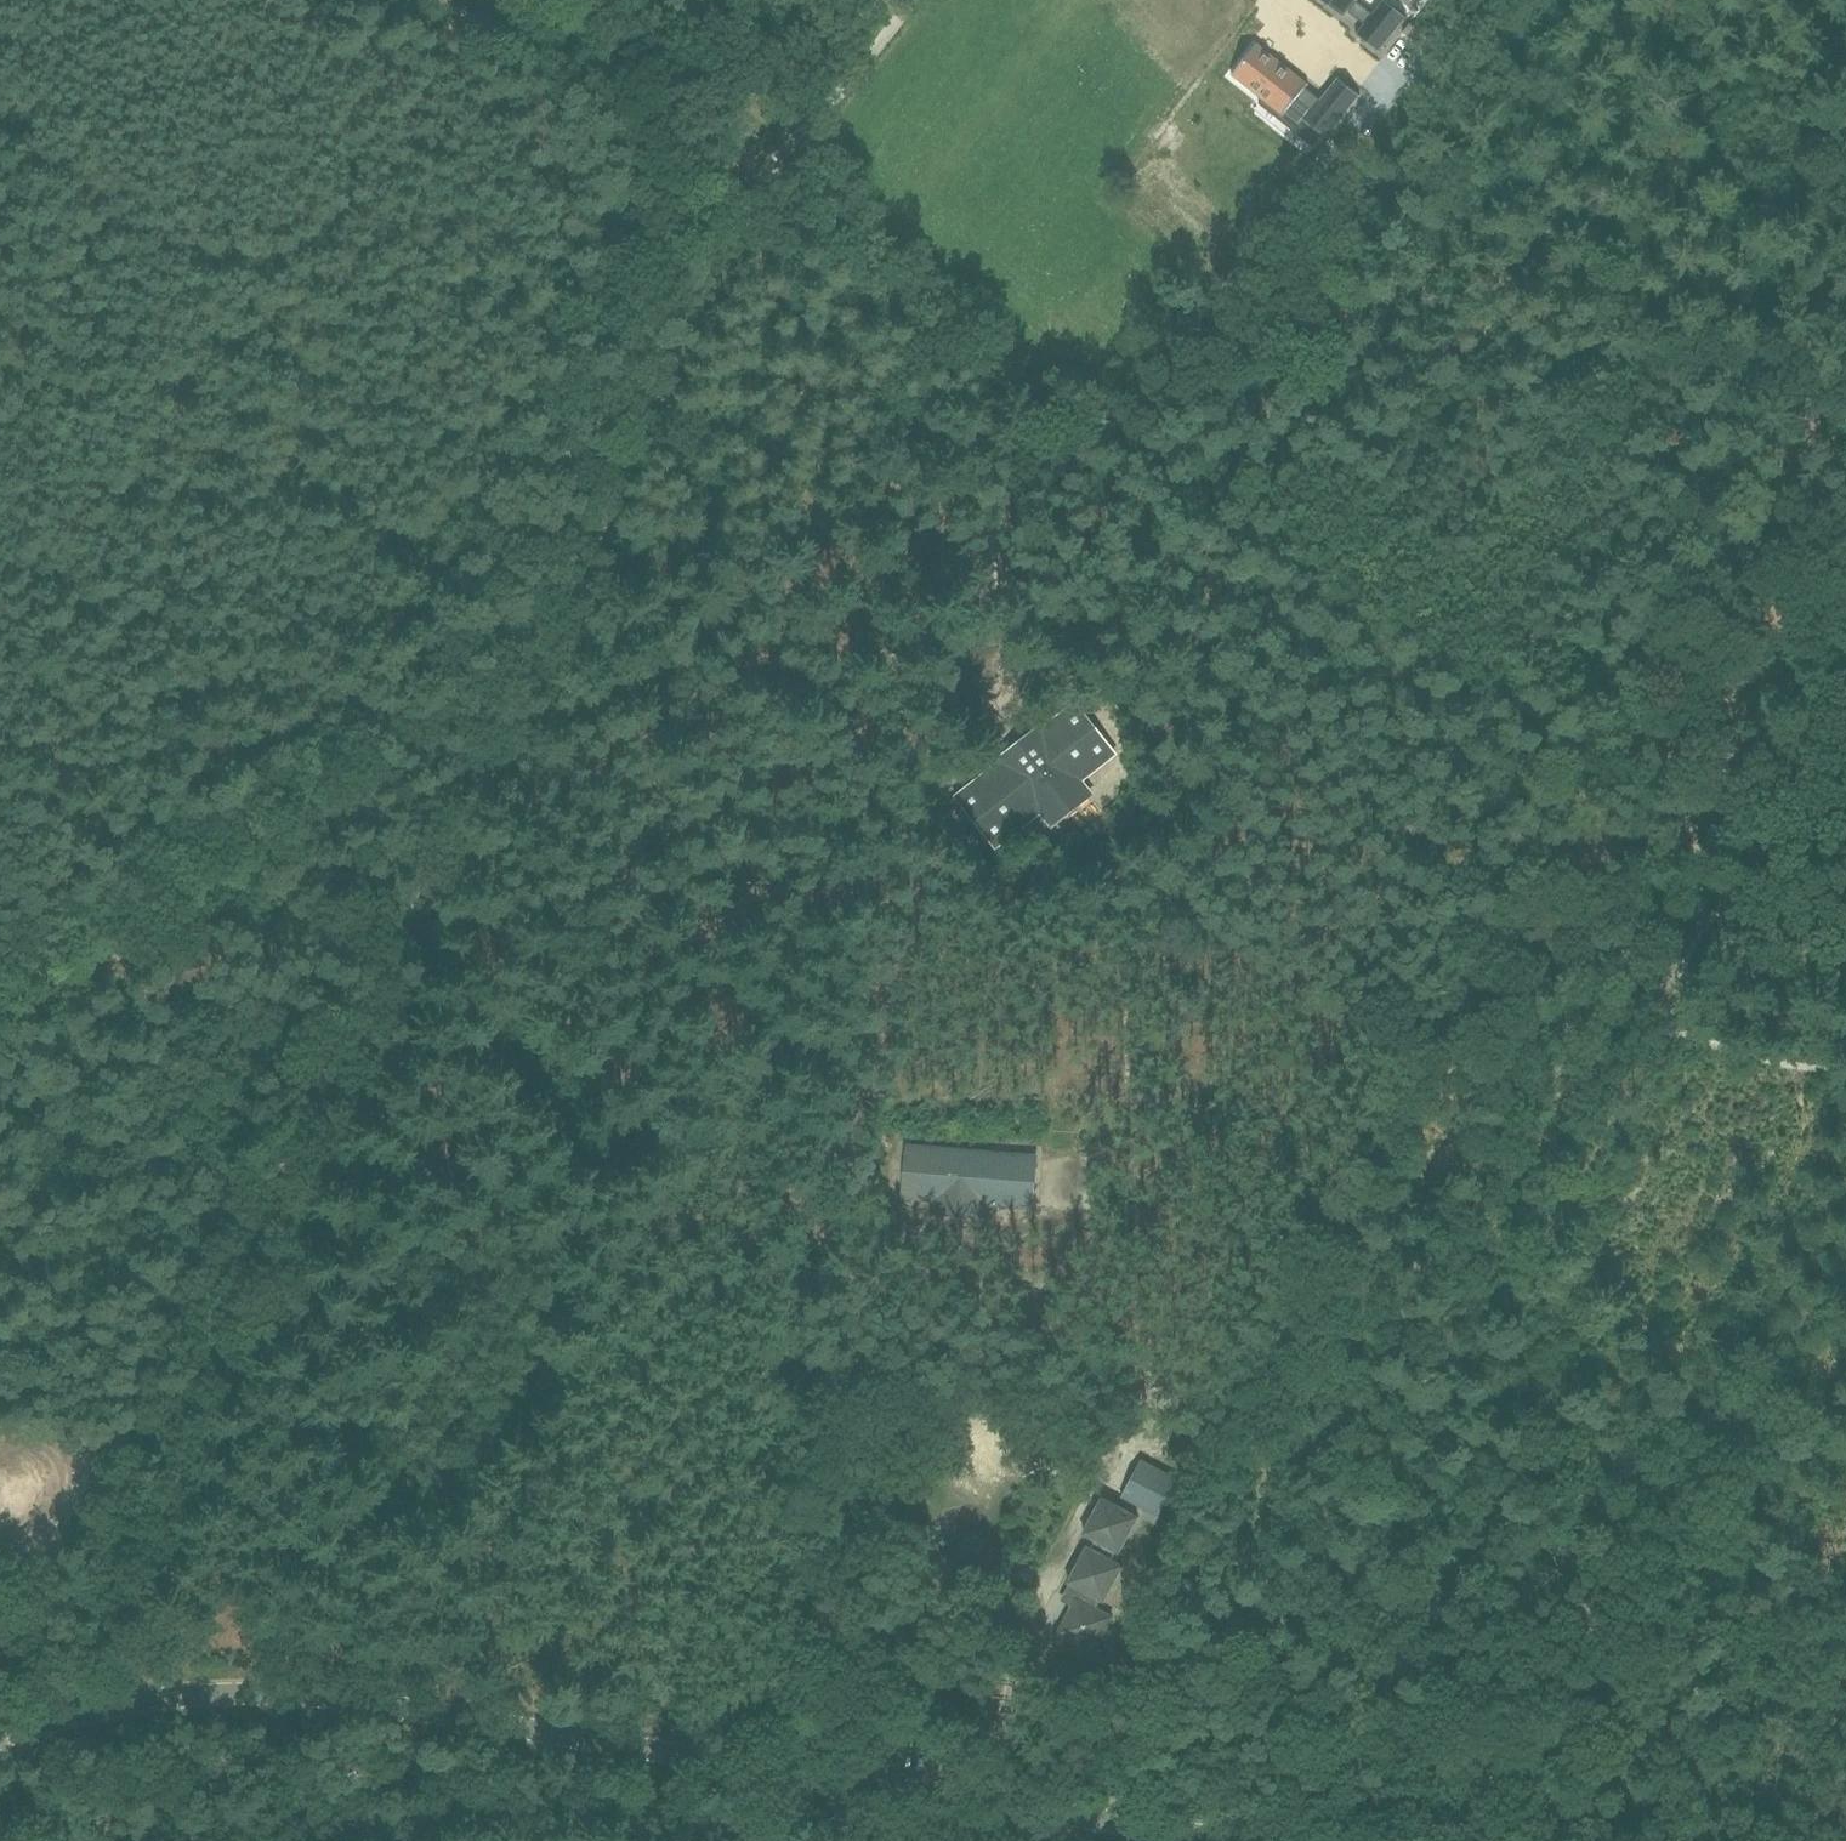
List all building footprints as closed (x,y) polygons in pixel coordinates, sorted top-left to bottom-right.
[(1336,11),(1341,5),(1348,11),(1364,24),(1356,33),(1379,52),(1407,17),(1385,0),(1383,0),(1373,13),(1357,0),(1322,0),(1336,11)] [(1429,37),(1410,23),(1403,32),(1422,46),(1429,37)] [(1323,134),(1327,137),(1360,95),(1337,77),(1320,99),(1306,86),(1308,83),(1307,82),(1306,83),(1258,45),(1259,44),(1257,42),(1231,75),(1233,76),(1234,75),(1263,98),(1282,113),(1281,114),(1283,116),(1290,107),(1323,134)] [(1074,703),(958,794),(998,845),(1039,813),(1083,779),(1114,755),(1074,703)] [(908,1147),(904,1195),(1032,1205),(1036,1158),(908,1147)] [(1175,1481),(1139,1462),(1122,1496),(1157,1514),(1175,1481)] [(1057,1633),(1093,1652),(1112,1616),(1096,1608),(1100,1600),(1104,1601),(1123,1565),(1112,1559),(1116,1551),(1119,1553),(1139,1516),(1102,1497),(1083,1533),(1095,1539),(1090,1547),(1087,1546),(1068,1582),(1070,1583),(1064,1594),(1075,1600),(1057,1633)]
